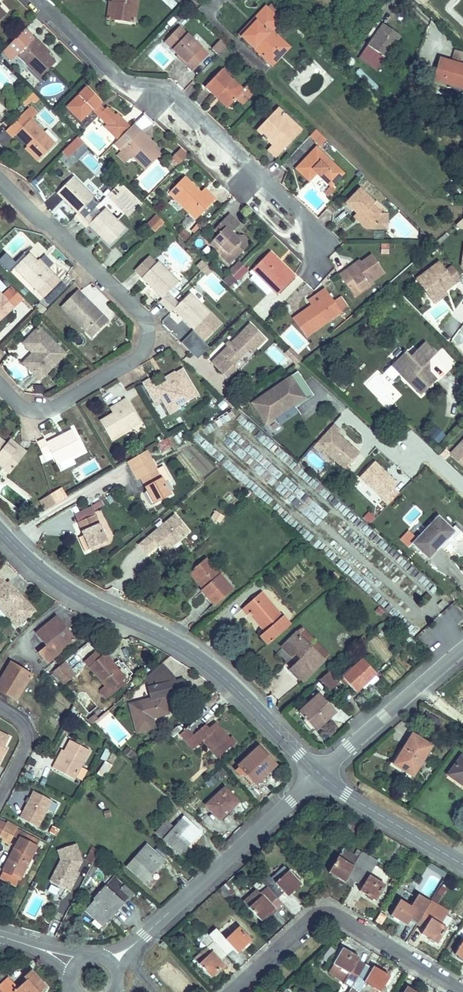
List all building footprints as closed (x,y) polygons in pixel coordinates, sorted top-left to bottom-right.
[(115,21),(134,24),(138,0),(112,0),(112,2),(117,3),(115,21)] [(171,10),(177,4),(174,0),(162,0),(171,10)] [(112,2),(109,2),(107,20),(115,21),(117,3),(112,2)] [(271,5),(267,9),(279,20),(282,16),(271,5)] [(265,7),(256,17),(259,19),(242,37),(267,60),(276,50),(272,46),(280,38),(272,31),(281,22),(265,7)] [(239,35),(242,37),(259,19),(256,17),(239,35)] [(400,37),(378,21),(367,36),(372,39),(359,58),(376,70),(400,37)] [(202,48),(179,27),(165,42),(178,55),(187,63),(186,65),(192,71),(204,58),(198,52),(202,48)] [(39,46),(41,44),(35,37),(33,39),(24,31),(3,53),(12,62),(17,56),(40,78),(56,62),(48,55),(39,46)] [(276,50),(267,60),(272,66),(289,48),(280,38),(272,46),(276,50)] [(218,55),(227,46),(221,39),(211,47),(218,55)] [(41,44),(39,46),(48,55),(50,53),(41,44)] [(208,54),(202,48),(198,52),(204,58),(208,54)] [(455,50),(451,63),(461,65),(462,58),(462,53),(455,50)] [(176,56),(186,65),(187,63),(178,55),(176,56)] [(441,59),(434,80),(449,85),(448,88),(462,92),(462,66),(461,65),(451,63),(441,59)] [(224,68),(222,70),(229,77),(231,75),(224,68)] [(382,91),(359,69),(355,74),(378,95),(382,91)] [(222,70),(221,70),(205,87),(216,98),(219,95),(230,106),(236,99),(242,105),(256,90),(249,84),(244,90),(233,79),(232,80),(229,77),(222,70)] [(93,111),(99,105),(101,103),(86,88),(67,108),(81,121),(92,109),(93,111)] [(33,93),(28,98),(32,102),(35,102),(38,99),(33,93)] [(227,109),(230,106),(219,95),(216,98),(227,109)] [(103,110),(99,105),(93,111),(98,115),(103,110)] [(16,135),(40,159),(55,144),(31,120),(37,113),(31,106),(6,131),(13,138),(16,135)] [(103,110),(98,115),(107,125),(105,127),(118,140),(129,128),(116,115),(115,117),(105,108),(103,110)] [(278,108),(270,116),(277,123),(285,115),(278,108)] [(302,130),(285,115),(277,123),(270,116),(257,131),(263,136),(262,138),(265,141),(266,139),(269,142),(273,137),(285,148),(302,130)] [(147,137),(134,124),(129,128),(118,140),(114,144),(122,151),(124,149),(131,156),(145,170),(161,155),(154,148),(145,139),(147,137)] [(326,140),(315,130),(310,136),(321,146),(326,140)] [(145,139),(154,148),(156,146),(147,137),(145,139)] [(276,158),(285,148),(273,137),(269,142),(273,145),(268,150),(276,158)] [(81,145),(75,139),(62,152),(68,158),(81,145)] [(28,146),(25,149),(38,161),(40,159),(28,146)] [(343,174),(316,148),(296,169),(309,181),(318,172),(321,174),(320,176),(331,187),(343,174)] [(131,156),(124,149),(122,151),(118,155),(126,162),(131,156)] [(180,150),(170,160),(177,167),(187,157),(180,150)] [(169,170),(174,165),(168,160),(164,164),(169,170)] [(83,209),(94,198),(73,177),(57,193),(77,214),(74,217),(80,223),(89,214),(83,209)] [(215,200),(208,193),(204,197),(184,177),(169,193),(196,220),(215,200)] [(335,189),(332,186),(325,193),(328,196),(335,189)] [(374,203),(360,189),(346,203),(357,213),(363,220),(360,223),(366,229),(373,229),(378,224),(387,224),(387,214),(380,214),(372,206),(374,203)] [(387,212),(376,201),(374,203),(372,206),(380,214),(387,214),(387,212)] [(126,229),(105,208),(94,219),(89,214),(80,223),(86,228),(89,225),(109,246),(126,229)] [(363,220),(357,213),(354,217),(360,223),(363,220)] [(239,224),(229,214),(214,229),(219,234),(210,243),(217,250),(221,246),(235,260),(251,243),(243,236),(237,236),(235,238),(230,234),(232,232),(239,224)] [(164,223),(157,216),(148,225),(155,232),(164,223)] [(194,234),(200,226),(187,216),(181,224),(194,234)] [(423,232),(422,243),(429,243),(431,240),(423,232)] [(389,255),(390,244),(380,243),(379,254),(389,255)] [(217,250),(215,252),(230,265),(235,260),(221,246),(217,250)] [(295,277),(269,252),(252,270),(272,290),(278,295),(295,277)] [(17,265),(7,253),(0,259),(0,263),(8,273),(17,265)] [(61,281),(48,268),(46,270),(29,253),(14,268),(43,298),(61,281)] [(349,289),(355,284),(360,291),(372,282),(384,273),(372,255),(361,263),(347,272),(345,270),(339,274),(349,289)] [(135,271),(142,278),(156,263),(149,256),(135,271)] [(39,259),(37,261),(46,270),(48,268),(39,259)] [(345,270),(347,272),(361,263),(359,260),(345,270)] [(207,265),(203,261),(197,267),(201,271),(207,265)] [(174,287),(179,282),(158,262),(156,263),(142,278),(163,298),(159,302),(165,307),(174,298),(169,293),(174,287)] [(237,272),(243,266),(239,262),(233,268),(237,272)] [(416,280),(432,301),(462,278),(453,267),(447,271),(440,262),(416,280)] [(207,265),(201,271),(207,276),(212,270),(207,265)] [(248,270),(243,266),(237,272),(233,276),(237,280),(237,281),(248,270)] [(237,272),(233,268),(229,272),(229,273),(233,276),(237,272)] [(272,290),(252,270),(250,272),(253,276),(251,278),(267,295),(272,290)] [(225,284),(233,276),(229,273),(222,280),(225,284)] [(203,286),(215,300),(227,290),(214,276),(203,286)] [(237,280),(233,276),(225,284),(229,287),(237,280)] [(372,282),(360,291),(355,284),(349,289),(355,297),(374,284),(372,282)] [(24,298),(12,287),(2,295),(0,293),(0,320),(24,298)] [(180,293),(174,287),(169,293),(174,298),(180,293)] [(325,289),(318,294),(322,299),(312,306),(300,314),(313,332),(341,312),(341,311),(334,302),(325,289)] [(87,300),(77,290),(61,307),(86,332),(102,315),(96,309),(94,311),(85,302),(87,300)] [(445,291),(432,301),(434,304),(448,294),(445,291)] [(222,325),(190,293),(179,304),(174,298),(165,307),(171,313),(174,309),(194,330),(181,343),(198,359),(210,347),(204,342),(222,325)] [(308,301),(312,306),(322,299),(318,294),(308,301)] [(340,297),(334,302),(341,311),(347,307),(340,297)] [(451,316),(462,324),(462,297),(451,316)] [(96,309),(87,300),(85,302),(94,311),(96,309)] [(300,314),(293,319),(306,337),(313,332),(300,314)] [(107,320),(102,315),(86,332),(91,337),(107,320)] [(227,347),(211,363),(228,380),(238,370),(234,367),(250,351),(252,353),(265,339),(250,324),(231,343),(227,347)] [(39,327),(24,342),(36,353),(26,363),(34,370),(32,372),(40,380),(65,354),(39,327)] [(176,334),(185,339),(189,332),(180,327),(176,334)] [(36,353),(24,342),(23,344),(33,353),(23,363),(32,372),(34,370),(26,363),(36,353)] [(429,361),(435,354),(424,343),(410,357),(405,352),(395,362),(403,370),(400,373),(421,395),(436,380),(429,373),(423,367),(429,361)] [(290,358),(295,353),(290,348),(285,353),(290,358)] [(302,359),(295,353),(290,358),(296,364),(302,359)] [(403,370),(395,362),(392,365),(400,373),(403,370)] [(143,383),(154,401),(160,398),(164,395),(170,404),(178,406),(198,395),(183,369),(175,374),(174,372),(165,378),(167,381),(168,383),(164,385),(163,383),(155,388),(150,379),(143,383)] [(294,396),(307,387),(297,373),(252,404),(266,424),(294,405),(298,402),(294,396)] [(307,387),(294,396),(298,402),(294,405),(296,407),(313,396),(307,387)] [(233,390),(228,395),(237,405),(244,400),(233,390)] [(170,404),(164,395),(160,398),(170,414),(179,409),(178,406),(170,404)] [(232,408),(237,405),(228,395),(223,400),(232,408)] [(126,399),(119,403),(122,408),(113,414),(100,421),(111,440),(140,422),(126,399)] [(110,409),(113,414),(122,408),(119,403),(110,409)] [(333,425),(313,446),(320,452),(322,449),(345,470),(359,454),(336,433),(339,431),(333,425)] [(438,428),(430,436),(436,444),(445,436),(438,428)] [(82,451),(72,430),(46,443),(44,439),(37,443),(43,455),(50,451),(56,464),(82,451)] [(172,446),(167,438),(158,444),(162,452),(172,446)] [(19,446),(15,451),(6,444),(0,439),(0,466),(10,474),(26,452),(19,446)] [(10,439),(6,444),(15,451),(19,446),(10,439)] [(455,449),(450,454),(462,466),(462,456),(455,449)] [(130,468),(150,458),(146,451),(127,462),(130,468)] [(150,458),(130,468),(137,480),(141,478),(155,504),(170,495),(150,458)] [(385,472),(374,462),(360,477),(388,505),(399,494),(393,489),(394,481),(389,476),(386,476),(383,474),(385,472)] [(163,466),(156,470),(163,483),(170,479),(163,466)] [(61,489),(51,495),(56,504),(66,498),(61,489)] [(56,504),(51,495),(40,502),(45,510),(56,504)] [(411,527),(423,514),(413,506),(402,519),(411,527)] [(76,514),(79,521),(94,515),(91,507),(76,514)] [(215,510),(210,518),(219,524),(224,517),(215,510)] [(94,515),(79,521),(78,522),(84,535),(90,549),(106,542),(94,515)] [(175,515),(139,545),(146,554),(158,544),(164,552),(189,532),(175,515)] [(438,517),(412,544),(428,559),(441,546),(443,549),(460,531),(455,526),(451,529),(438,517)] [(90,549),(84,535),(78,538),(84,551),(90,549)] [(206,560),(192,572),(206,587),(202,591),(214,605),(232,589),(206,560)] [(206,587),(192,572),(189,574),(203,590),(206,587)] [(0,576),(0,608),(6,615),(16,627),(34,611),(9,582),(7,584),(0,576)] [(290,626),(261,592),(243,608),(248,614),(250,612),(258,621),(257,622),(265,631),(260,636),(268,645),(290,626)] [(56,617),(37,633),(47,646),(39,653),(47,663),(74,640),(56,617)] [(297,633),(322,659),(327,653),(302,628),(297,633)] [(297,633),(282,647),(292,658),(296,654),(300,659),(290,668),(303,681),(324,661),(297,633)] [(84,661),(105,686),(109,691),(121,681),(125,678),(114,665),(105,654),(100,658),(95,652),(84,661)] [(356,692),(374,675),(376,674),(363,660),(343,678),(356,692)] [(0,679),(0,691),(16,701),(32,675),(10,662),(0,679)] [(114,665),(125,678),(128,675),(117,662),(114,665)] [(74,674),(65,663),(47,678),(58,689),(74,674)] [(145,678),(150,683),(166,669),(161,664),(145,678)] [(303,681),(290,668),(288,670),(301,683),(303,681)] [(164,697),(172,694),(169,683),(174,678),(166,669),(150,683),(148,685),(151,699),(130,705),(137,733),(155,728),(152,718),(151,716),(155,715),(155,717),(168,714),(164,697)] [(337,683),(328,673),(321,680),(330,690),(337,683)] [(378,680),(374,675),(362,687),(365,691),(378,680)] [(169,683),(172,694),(185,691),(182,680),(169,683)] [(109,691),(105,686),(100,691),(106,699),(124,684),(121,681),(109,691)] [(87,693),(80,697),(90,711),(96,707),(87,693)] [(319,694),(299,713),(315,730),(335,712),(319,694)] [(76,722),(81,713),(73,705),(67,717),(76,722)] [(95,716),(89,721),(92,724),(98,719),(95,716)] [(215,723),(208,729),(198,718),(179,734),(193,749),(203,741),(217,758),(235,742),(231,737),(229,739),(215,723)] [(1,744),(5,746),(9,738),(0,733),(0,745),(1,744)] [(412,734),(399,756),(403,758),(398,767),(413,776),(431,746),(412,734)] [(70,740),(64,751),(58,762),(56,761),(52,768),(74,779),(89,751),(70,740)] [(275,765),(259,747),(239,766),(239,767),(235,770),(240,776),(244,772),(255,784),(275,765)] [(105,761),(106,761),(111,752),(106,749),(101,759),(105,761)] [(58,762),(64,751),(61,750),(56,761),(58,762)] [(399,756),(394,765),(398,767),(403,758),(399,756)] [(461,757),(448,775),(462,785),(462,758),(461,757)] [(112,766),(106,761),(105,761),(97,774),(104,778),(112,766)] [(220,820),(239,803),(224,788),(205,805),(220,820)] [(37,827),(47,810),(51,801),(34,792),(20,818),(37,827)] [(173,828),(163,839),(180,855),(188,846),(183,842),(186,840),(187,841),(193,836),(195,838),(200,832),(183,817),(173,828)] [(163,839),(173,828),(166,821),(155,832),(163,839)] [(9,844),(13,836),(16,830),(17,827),(7,822),(6,825),(0,822),(0,840),(9,844)] [(50,826),(49,835),(57,837),(59,827),(50,826)] [(16,830),(13,836),(19,839),(20,838),(36,847),(39,842),(16,830)] [(188,846),(195,838),(193,836),(187,841),(186,840),(183,842),(188,846)] [(20,879),(36,847),(20,838),(19,839),(3,871),(4,871),(19,879),(20,879)] [(69,891),(73,883),(71,882),(76,872),(82,862),(76,844),(57,850),(61,860),(50,881),(69,891)] [(144,883),(152,875),(148,871),(150,868),(152,870),(157,864),(160,866),(165,861),(146,844),(126,867),(144,883)] [(86,860),(93,864),(99,852),(93,847),(86,860)] [(355,881),(370,857),(361,852),(358,858),(343,849),(329,873),(339,879),(342,874),(347,877),(348,876),(355,881)] [(370,857),(355,881),(363,885),(362,886),(367,889),(364,894),(375,901),(385,885),(369,875),(377,862),(370,857)] [(444,878),(446,873),(430,863),(427,867),(444,878)] [(148,871),(152,875),(160,866),(157,864),(152,870),(150,868),(148,871)] [(271,878),(275,883),(289,871),(284,866),(271,878)] [(1,878),(15,885),(19,879),(4,871),(1,878)] [(267,873),(260,880),(277,898),(277,899),(284,893),(288,889),(292,893),(301,884),(289,871),(275,883),(271,878),(267,873)] [(431,874),(421,891),(430,896),(440,879),(431,874)] [(134,894),(114,876),(94,899),(97,901),(86,913),(103,927),(129,897),(130,899),(134,894)] [(260,880),(259,879),(252,886),(256,890),(244,902),(262,921),(269,915),(271,913),(267,909),(271,905),(270,904),(277,898),(260,880)] [(234,891),(226,882),(218,890),(226,898),(234,891)] [(417,924),(430,902),(418,894),(411,907),(400,900),(390,916),(406,925),(409,920),(417,924)] [(277,899),(277,898),(270,904),(271,905),(275,909),(271,913),(269,915),(270,915),(282,904),(277,899)] [(447,912),(430,902),(417,924),(424,929),(424,930),(429,932),(426,937),(437,944),(446,928),(440,924),(447,912)] [(380,913),(374,923),(380,927),(386,916),(380,913)] [(216,928),(209,935),(226,954),(233,948),(234,949),(238,946),(241,950),(251,941),(239,928),(226,939),(216,928)] [(209,935),(204,931),(197,937),(202,942),(209,935)] [(226,954),(209,935),(202,942),(206,947),(194,959),(211,978),(220,969),(216,965),(221,961),(220,960),(226,954)] [(455,954),(462,959),(462,940),(455,954)] [(351,987),(364,965),(357,961),(359,958),(343,948),(333,964),(329,972),(344,981),(344,982),(351,987)] [(364,965),(351,987),(349,991),(359,991),(360,991),(365,983),(375,989),(378,984),(383,987),(383,986),(389,976),(374,967),(372,970),(364,965)] [(0,985),(0,991),(1,991),(41,991),(46,987),(31,970),(23,977),(26,980),(17,988),(8,978),(0,985)] [(360,991),(361,991),(386,991),(388,989),(383,986),(383,987),(380,991),(375,989),(365,983),(360,991)]
